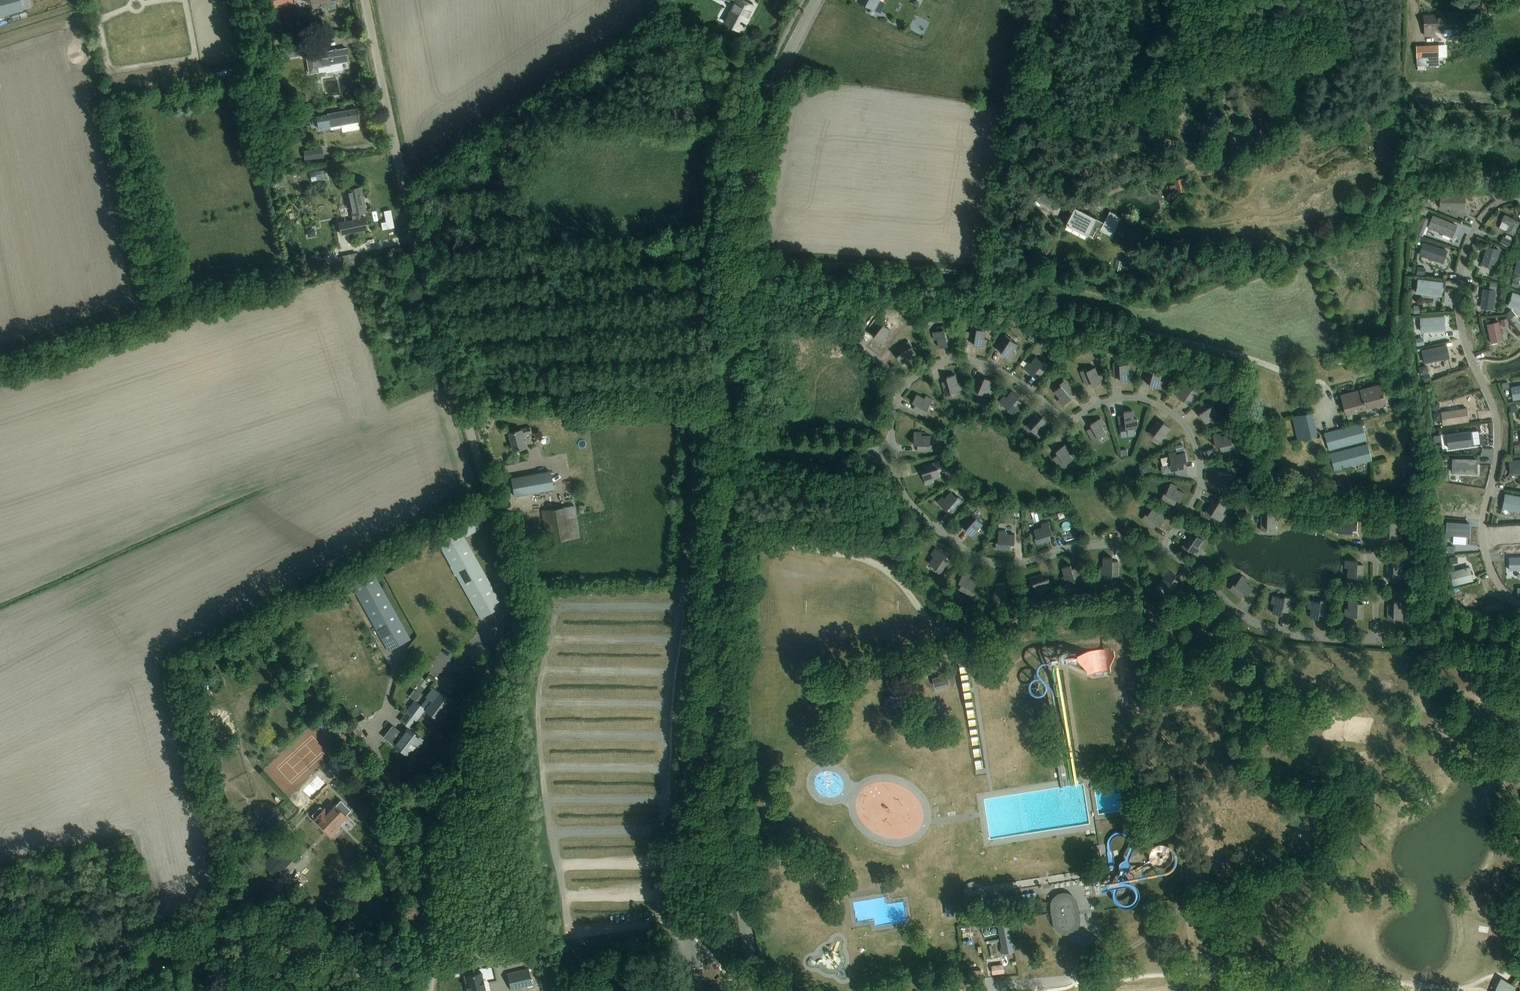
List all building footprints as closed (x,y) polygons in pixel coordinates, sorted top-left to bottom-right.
[(23,9),(21,0),(0,0),(0,16),(23,9)] [(292,3),(292,0),(271,0),(273,8),(293,5),(292,3)] [(312,7),(321,5),(322,7),(328,6),(329,9),(335,7),(334,2),(342,1),(342,0),(310,0),(312,7)] [(734,3),(736,4),(726,23),(733,26),(742,31),(749,17),(747,16),(753,5),(743,0),(728,0),(734,3)] [(858,0),(867,5),(875,9),(879,11),(884,3),(879,1),(880,0),(858,0)] [(1435,35),(1434,29),(1443,28),(1444,36),(1466,35),(1465,25),(1462,25),(1461,14),(1424,15),(1425,36),(1435,35)] [(282,33),(272,35),(273,44),(283,42),(282,33)] [(1446,53),(1454,52),(1454,40),(1446,40),(1446,53)] [(285,47),(274,49),(276,59),(287,57),(306,54),(307,57),(310,73),(318,72),(325,71),(332,69),(340,68),(341,66),(340,62),(348,61),(348,62),(348,61),(346,48),(345,48),(335,50),(322,52),(312,54),(310,43),(285,47)] [(1439,45),(1416,46),(1417,65),(1439,65),(1439,45)] [(357,108),(347,110),(327,113),(328,114),(316,116),(318,128),(341,124),(342,130),(359,127),(358,121),(359,121),(357,108)] [(303,150),(304,159),(323,157),(322,147),(303,150)] [(325,178),(323,170),(309,173),(311,181),(325,178)] [(1172,193),(1177,192),(1178,196),(1187,194),(1186,191),(1183,178),(1174,180),(1175,184),(1170,186),(1172,193)] [(360,187),(351,189),(346,190),(352,219),(338,222),(341,234),(367,229),(364,217),(360,218),(359,213),(366,211),(360,187)] [(1465,209),(1465,195),(1440,195),(1440,209),(1465,209)] [(1112,236),(1119,221),(1121,217),(1110,211),(1104,223),(1096,219),(1096,218),(1075,207),(1066,224),(1067,225),(1065,229),(1085,239),(1087,235),(1092,237),(1098,227),(1101,228),(1100,230),(1112,236)] [(1501,221),(1510,225),(1506,232),(1513,236),(1519,222),(1505,214),(1501,221)] [(1428,228),(1452,237),(1457,225),(1433,215),(1428,228)] [(1419,255),(1444,263),(1448,250),(1423,242),(1419,255)] [(1487,245),(1481,264),(1494,268),(1500,250),(1487,245)] [(1418,278),(1416,293),(1441,296),(1443,281),(1418,278)] [(1496,291),(1483,289),(1481,302),(1484,303),(1486,305),(1486,308),(1493,309),(1496,291)] [(1513,293),(1509,305),(1519,309),(1519,295),(1513,293)] [(1515,313),(1507,315),(1508,322),(1516,320),(1515,313)] [(1444,315),(1420,317),(1421,332),(1446,330),(1444,315)] [(880,319),(877,322),(871,330),(875,334),(873,337),(883,345),(888,338),(885,336),(890,329),(884,324),(885,323),(880,319)] [(1500,335),(1502,335),(1499,322),(1487,325),(1491,342),(1498,341),(1498,338),(1500,335)] [(953,340),(951,331),(950,326),(943,328),(944,329),(933,332),(934,339),(937,339),(939,347),(948,345),(947,342),(953,340)] [(971,326),(970,330),(968,340),(974,341),(974,345),(986,347),(987,339),(984,339),(985,330),(977,329),(977,327),(971,326)] [(1006,334),(1003,338),(998,346),(1003,350),(1001,353),(1011,360),(1015,353),(1012,351),(1017,344),(1010,339),(1011,338),(1006,334)] [(908,340),(904,343),(896,349),(900,354),(897,356),(904,366),(910,361),(908,359),(915,354),(910,347),(912,346),(908,340)] [(1424,363),(1449,358),(1447,345),(1422,350),(1424,363)] [(1030,363),(1028,361),(1023,368),(1033,375),(1035,372),(1040,376),(1049,364),(1044,360),(1042,362),(1036,356),(1030,363)] [(1113,363),(1113,368),(1114,377),(1120,377),(1120,381),(1132,380),(1132,372),(1129,373),(1128,364),(1120,364),(1120,362),(1113,363)] [(1426,365),(1419,367),(1420,374),(1428,373),(1426,365)] [(1148,366),(1147,370),(1144,380),(1150,382),(1149,385),(1161,389),(1163,381),(1160,380),(1162,372),(1154,370),(1155,368),(1148,366)] [(1104,381),(1101,374),(1098,375),(1095,367),(1087,370),(1086,369),(1080,371),(1086,385),(1091,382),(1093,386),(1104,381)] [(951,392),(962,389),(960,382),(957,383),(955,374),(946,377),(947,380),(942,382),(945,396),(952,394),(951,392)] [(977,378),(973,387),(971,392),(978,395),(978,393),(989,398),(992,390),(989,389),(993,381),(984,377),(983,381),(977,378)] [(1067,383),(1064,380),(1059,384),(1061,385),(1054,391),(1060,398),(1057,400),(1062,406),(1072,398),(1069,395),(1074,391),(1067,383)] [(1181,389),(1178,387),(1174,393),(1184,400),(1186,397),(1191,401),(1199,389),(1194,385),(1193,386),(1186,382),(1181,389)] [(1346,414),(1385,403),(1380,384),(1341,395),(1346,414)] [(1511,386),(1513,400),(1519,399),(1519,385),(1511,386)] [(1004,395),(999,401),(1008,409),(1007,410),(1013,414),(1022,402),(1017,399),(1019,396),(1012,390),(1007,397),(1004,395)] [(927,409),(933,399),(926,396),(924,398),(917,394),(912,402),(916,404),(913,409),(925,416),(929,410),(927,409)] [(1210,398),(1207,401),(1198,407),(1202,412),(1199,414),(1206,424),(1212,419),(1210,417),(1217,412),(1213,405),(1214,404),(1210,398)] [(1441,411),(1443,425),(1469,421),(1467,408),(1441,411)] [(1118,415),(1119,425),(1120,430),(1126,429),(1126,427),(1138,426),(1137,418),(1134,419),(1133,410),(1124,411),(1124,415),(1118,415)] [(1312,412),(1292,416),(1297,440),(1317,435),(1312,412)] [(1035,415),(1029,422),(1025,426),(1030,430),(1032,429),(1040,437),(1045,431),(1043,429),(1049,422),(1042,416),(1040,419),(1035,415)] [(1102,426),(1105,424),(1101,418),(1090,424),(1092,427),(1087,430),(1094,443),(1100,439),(1099,438),(1106,434),(1102,426)] [(1157,421),(1150,429),(1147,433),(1153,437),(1154,435),(1163,443),(1168,436),(1165,434),(1171,428),(1164,422),(1161,425),(1157,421)] [(1362,423),(1324,433),(1330,454),(1334,470),(1372,460),(1368,444),(1342,450),(1341,447),(1367,440),(1362,423)] [(521,429),(519,430),(509,432),(514,450),(526,447),(523,435),(532,433),(530,427),(521,429)] [(1468,431),(1445,434),(1446,449),(1470,447),(1468,431)] [(922,435),(922,432),(914,432),(914,444),(917,444),(917,450),(932,450),(932,444),(930,444),(930,435),(922,435)] [(1221,436),(1220,433),(1213,435),(1216,447),(1219,446),(1221,452),(1235,448),(1233,442),(1232,442),(1230,434),(1221,436)] [(1065,444),(1057,450),(1056,451),(1058,454),(1053,458),(1062,469),(1067,466),(1066,464),(1073,459),(1067,452),(1070,450),(1065,444)] [(1272,465),(1282,463),(1278,446),(1268,448),(1272,465)] [(1176,451),(1168,453),(1171,464),(1169,465),(1170,471),(1185,468),(1184,462),(1187,461),(1185,452),(1177,454),(1176,451)] [(1477,459),(1451,458),(1452,473),(1477,473),(1477,459)] [(1509,460),(1510,474),(1519,473),(1519,459),(1509,460)] [(938,461),(933,463),(924,466),(926,472),(922,473),(926,484),(933,482),(932,479),(941,476),(938,468),(940,467),(938,461)] [(1218,471),(1217,483),(1224,484),(1225,481),(1233,483),(1235,474),(1237,475),(1238,468),(1223,466),(1222,472),(1218,471)] [(550,470),(510,478),(513,495),(527,493),(553,488),(550,470)] [(1177,486),(1170,483),(1166,493),(1164,493),(1161,498),(1174,505),(1177,500),(1180,501),(1184,493),(1176,489),(1177,486)] [(945,498),(942,496),(937,502),(946,510),(949,507),(953,511),(963,500),(958,496),(957,497),(950,492),(945,498)] [(1519,510),(1519,497),(1506,494),(1504,503),(1503,503),(1502,508),(1507,509),(1508,508),(1519,510)] [(1212,500),(1205,513),(1214,519),(1215,517),(1221,521),(1225,514),(1222,513),(1227,505),(1220,500),(1218,503),(1212,500)] [(580,537),(575,505),(542,510),(546,542),(580,537)] [(1167,516),(1161,511),(1159,514),(1153,508),(1147,514),(1146,513),(1142,518),(1153,528),(1157,523),(1160,525),(1167,516)] [(466,535),(483,525),(476,511),(458,521),(466,535)] [(973,512),(970,516),(963,523),(967,527),(965,530),(974,538),(979,532),(977,530),(983,524),(976,518),(978,517),(973,512)] [(1276,520),(1279,520),(1280,512),(1268,512),(1267,515),(1261,515),(1261,530),(1267,530),(1267,528),(1276,529),(1276,520)] [(1357,517),(1349,516),(1349,520),(1340,519),(1340,527),(1338,527),(1338,534),(1352,535),(1353,529),(1356,529),(1357,517)] [(1390,522),(1390,520),(1384,519),(1383,534),(1389,534),(1389,538),(1401,539),(1401,531),(1398,531),(1399,522),(1390,522)] [(1052,533),(1049,523),(1049,521),(1041,524),(1042,527),(1034,529),(1036,537),(1034,538),(1036,544),(1051,540),(1049,534),(1052,533)] [(1447,521),(1446,534),(1470,536),(1471,523),(1447,521)] [(480,618),(498,608),(495,603),(499,600),(456,522),(434,533),(480,618)] [(1014,543),(1015,534),(1006,534),(1006,531),(998,530),(998,542),(996,542),(996,548),(1010,549),(1011,543),(1014,543)] [(1199,547),(1204,540),(1197,535),(1195,538),(1190,534),(1181,546),(1187,550),(1188,549),(1197,555),(1202,549),(1199,547)] [(935,548),(931,554),(934,556),(929,563),(936,568),(935,570),(940,573),(949,561),(944,558),(946,554),(935,548)] [(1100,566),(1100,574),(1112,574),(1112,576),(1118,576),(1118,561),(1112,561),(1112,557),(1103,557),(1103,566),(1100,566)] [(1509,557),(1510,570),(1519,570),(1519,557),(1509,557)] [(1363,564),(1357,564),(1357,560),(1345,560),(1345,567),(1348,568),(1348,576),(1356,577),(1356,579),(1363,579),(1363,564)] [(1387,564),(1387,579),(1393,579),(1393,578),(1405,578),(1405,570),(1402,570),(1402,561),(1393,561),(1393,565),(1387,564)] [(1082,581),(1080,576),(1078,567),(1072,568),(1071,565),(1062,567),(1065,576),(1061,577),(1064,584),(1075,581),(1075,583),(1082,581)] [(1473,579),(1470,567),(1451,572),(1454,584),(1473,579)] [(371,568),(349,580),(388,650),(410,638),(371,568)] [(1166,568),(1161,575),(1164,576),(1159,584),(1166,588),(1165,590),(1171,593),(1179,581),(1174,578),(1176,575),(1166,568)] [(964,571),(959,580),(958,582),(962,584),(959,589),(972,596),(975,590),(973,589),(977,581),(969,577),(971,575),(964,571)] [(1043,573),(1029,578),(1031,584),(1033,583),(1036,594),(1044,592),(1043,589),(1051,586),(1049,578),(1045,579),(1043,573)] [(1242,575),(1235,584),(1233,583),(1230,589),(1241,597),(1245,592),(1248,595),(1253,588),(1246,582),(1248,580),(1242,575)] [(1012,600),(1012,596),(1011,586),(1005,586),(1005,582),(996,583),(996,592),(993,592),(994,600),(1005,599),(1005,601),(1012,600)] [(1284,598),(1273,595),(1271,603),(1274,604),(1272,612),(1281,614),(1282,611),(1288,612),(1290,602),(1291,598),(1285,596),(1284,598)] [(1363,618),(1364,604),(1358,603),(1358,600),(1349,599),(1348,608),(1345,608),(1345,616),(1356,616),(1356,618),(1363,618)] [(1311,608),(1310,617),(1319,618),(1319,614),(1325,615),(1327,601),(1320,600),(1320,602),(1309,600),(1308,608),(1311,608)] [(1394,604),(1388,604),(1387,619),(1394,619),(1394,617),(1402,618),(1403,609),(1406,609),(1406,601),(1394,601),(1394,604)] [(1121,667),(1121,644),(1089,644),(1089,667),(1121,667)] [(947,673),(932,676),(934,685),(949,681),(947,673)] [(449,675),(441,680),(447,689),(454,684),(449,675)] [(419,684),(415,691),(422,695),(426,689),(419,684)] [(1136,685),(1127,686),(1128,701),(1137,700),(1136,685)] [(433,700),(426,709),(441,721),(453,704),(433,688),(427,696),(428,696),(433,700)] [(900,710),(902,708),(903,705),(904,701),(903,698),(901,696),(898,694),(895,693),(892,692),(889,694),(886,696),(884,699),(883,702),(884,705),(885,709),(888,711),(891,712),(894,713),(897,712),(900,710)] [(414,701),(407,710),(417,718),(424,708),(421,705),(414,701)] [(407,710),(400,720),(410,728),(417,718),(407,710)] [(414,746),(416,748),(423,740),(407,727),(402,733),(396,728),(387,739),(407,755),(414,746)] [(336,755),(327,763),(334,771),(343,762),(336,755)] [(311,815),(315,818),(327,831),(331,834),(332,833),(347,818),(345,815),(350,810),(340,800),(327,813),(320,806),(311,815)] [(1308,811),(1312,822),(1329,816),(1326,805),(1308,811)] [(1299,813),(1302,827),(1310,825),(1308,812),(1299,813)] [(1161,860),(1175,857),(1175,853),(1182,851),(1179,838),(1157,844),(1161,860)] [(284,843),(262,864),(275,877),(297,856),(284,843)] [(302,869),(310,877),(328,859),(320,851),(302,869)] [(456,870),(454,883),(461,884),(464,871),(456,870)] [(1291,894),(1300,894),(1301,882),(1291,881),(1291,894)] [(1051,902),(1051,907),(1053,922),(1055,927),(1058,931),(1065,933),(1069,933),(1072,933),(1075,931),(1078,928),(1080,923),(1081,918),(1078,902),(1076,897),(1072,893),(1068,891),(1063,891),(1058,893),(1054,896),(1052,899),(1051,902)] [(981,892),(970,894),(972,903),(982,902),(981,892)] [(953,903),(945,903),(946,915),(954,914),(953,903)] [(1009,916),(998,917),(1004,951),(1014,949),(1009,916)] [(1012,950),(1014,956),(1022,953),(1020,947),(1012,950)] [(488,956),(487,950),(466,955),(467,961),(488,956)] [(507,973),(511,990),(532,985),(528,968),(507,973)] [(481,971),(464,975),(468,990),(486,990),(481,971)] [(1514,990),(1516,986),(1501,977),(1499,980),(1497,987),(1495,990),(1516,990),(1514,990)]
